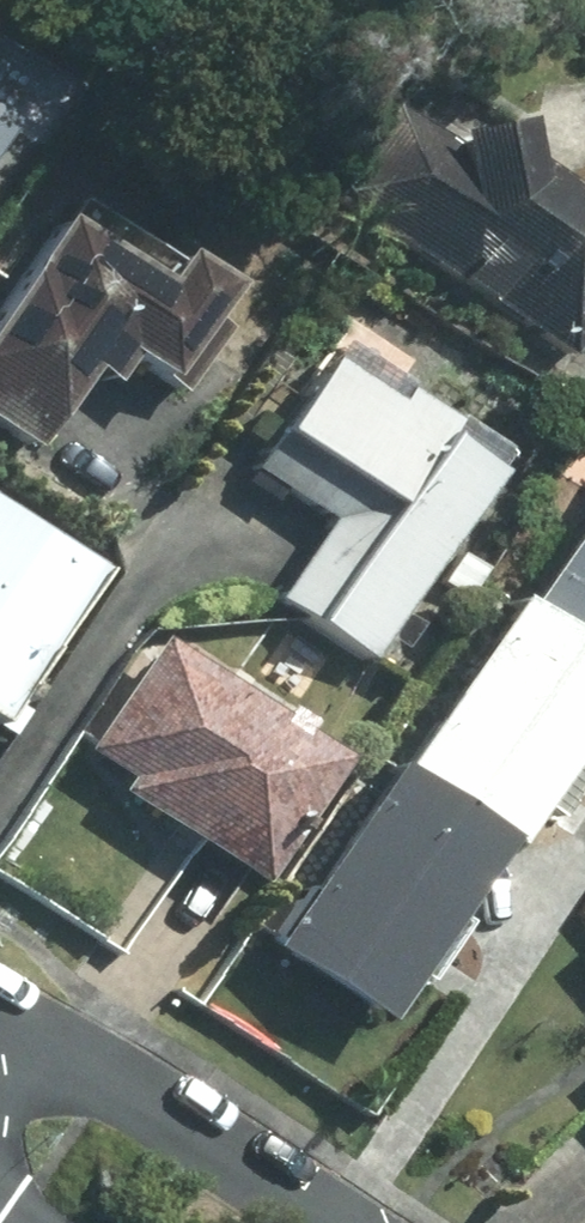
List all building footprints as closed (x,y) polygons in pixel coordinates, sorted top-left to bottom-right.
[(561,351),(584,315),(584,185),(413,70),(328,196),(561,351)] [(0,280),(0,427),(18,439),(68,358),(92,374),(109,348),(168,385),(208,323),(183,307),(202,277),(155,248),(139,274),(42,214),(0,280)] [(271,597),(360,654),(479,468),(421,432),(433,414),(386,385),(377,399),(311,357),(244,462),(324,515),(271,597)] [(514,606),(584,651),(584,496),(514,606)] [(85,569),(23,527),(0,564),(0,698),(85,569)] [(471,566),(450,553),(432,581),(454,594),(471,566)] [(389,768),(488,832),(497,839),(522,801),(541,812),(577,754),(560,743),(584,706),(584,651),(514,606),(500,595),(389,768)] [(113,784),(245,873),(327,754),(286,727),(292,717),(271,702),(263,712),(151,634),(76,744),(118,774),(113,784)] [(378,761),(259,943),(369,1014),(488,832),(389,768),(378,761)]
